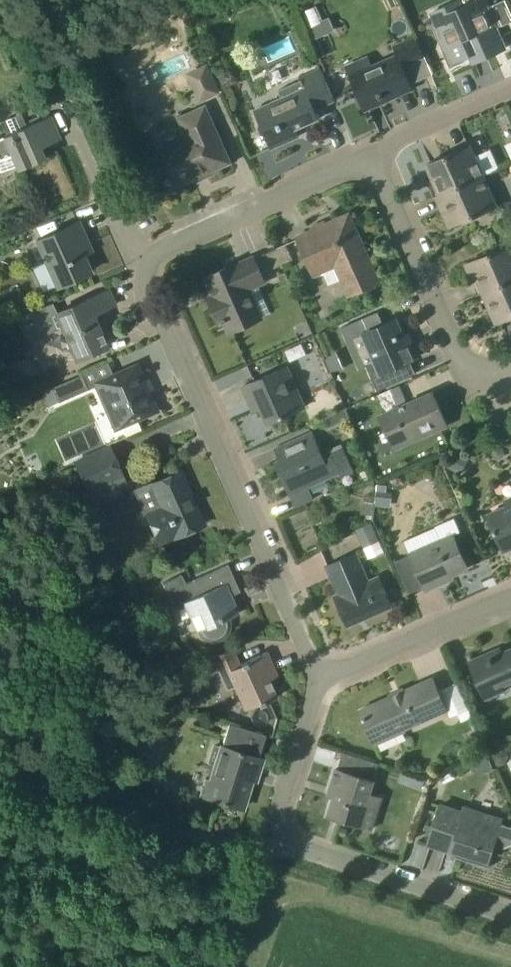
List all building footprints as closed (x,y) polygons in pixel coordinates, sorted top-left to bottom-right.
[(432,13),(447,46),(463,38),(474,62),(505,48),(484,0),(460,0),(432,13)] [(501,22),(510,18),(510,10),(506,0),(503,0),(493,4),(501,22)] [(319,22),(323,20),(316,5),(303,11),(311,28),(320,24),(319,22)] [(325,34),(320,24),(311,28),(316,39),(325,34)] [(352,78),(366,109),(386,100),(384,96),(412,84),(399,57),(352,78)] [(201,100),(219,92),(207,66),(189,74),(201,100)] [(335,100),(327,82),(320,67),(301,75),(306,87),(255,109),(258,116),(271,147),(257,153),(258,154),(299,136),(295,127),(302,124),(303,126),(320,118),(316,109),(335,100)] [(189,136),(156,152),(168,178),(166,179),(168,183),(170,183),(172,188),(230,162),(205,106),(180,117),(189,136)] [(27,125),(21,112),(1,121),(7,134),(0,137),(0,171),(16,165),(18,169),(45,157),(40,148),(61,138),(50,115),(27,125)] [(434,197),(483,175),(470,145),(428,164),(434,179),(427,182),(434,197)] [(483,175),(434,197),(434,198),(438,196),(451,226),(497,206),(483,175)] [(341,279),(348,296),(380,282),(353,221),(352,221),(352,222),(345,225),(342,218),(343,218),(342,217),(326,224),(325,221),(311,227),(312,230),(297,237),(314,275),(324,271),(330,284),(341,279)] [(86,236),(79,221),(38,239),(59,286),(90,272),(76,241),(86,236)] [(510,281),(510,243),(467,263),(480,293),(477,294),(477,295),(510,281)] [(283,264),(293,259),(286,244),(276,248),(283,264)] [(274,268),(283,264),(276,248),(267,252),(274,268)] [(228,320),(233,331),(261,319),(247,290),(265,281),(254,258),(237,266),(236,264),(208,276),(216,293),(208,297),(213,307),(220,323),(228,320)] [(477,295),(484,310),(491,307),(498,322),(510,316),(510,281),(477,295)] [(76,359),(107,346),(93,314),(115,305),(109,289),(57,312),(53,302),(16,318),(27,342),(62,327),(76,359)] [(381,374),(410,361),(418,358),(412,344),(406,346),(401,336),(403,335),(396,319),(384,324),(378,312),(358,321),(363,333),(381,374)] [(159,411),(138,363),(95,382),(116,430),(159,411)] [(258,400),(268,423),(305,407),(288,367),(243,386),(250,403),(258,400)] [(49,406),(88,388),(82,375),(42,391),(49,406)] [(397,404),(407,400),(401,386),(391,390),(397,404)] [(386,428),(395,449),(448,425),(433,392),(412,401),(384,414),(390,427),(386,428)] [(322,452),(318,443),(313,432),(275,449),(280,459),(276,461),(286,485),(294,481),(299,492),(340,473),(342,477),(354,471),(342,444),(322,452)] [(128,484),(117,458),(111,444),(75,460),(92,500),(128,484)] [(470,458),(456,450),(447,467),(461,475),(470,458)] [(181,471),(152,484),(138,490),(160,542),(175,536),(176,536),(204,524),(204,523),(200,524),(189,499),(192,497),(181,471)] [(488,515),(504,552),(510,549),(510,505),(488,515)] [(468,568),(454,535),(461,532),(455,518),(436,527),(442,540),(410,554),(426,590),(441,584),(439,580),(468,568)] [(372,523),(356,530),(363,548),(380,540),(372,523)] [(363,618),(392,606),(379,578),(369,583),(356,554),(328,566),(340,595),(336,597),(348,625),(350,624),(349,622),(363,616),(363,618)] [(223,638),(225,637),(226,635),(227,634),(228,632),(229,630),(230,628),(230,626),(230,624),(230,622),(230,620),(229,618),(239,613),(228,588),(237,584),(228,564),(186,583),(181,573),(162,582),(173,606),(184,601),(190,615),(199,611),(206,627),(198,630),(199,632),(200,634),(202,635),(203,637),(205,638),(207,639),(209,640),(211,640),(213,641),(215,641),(217,640),(219,640),(221,639),(223,638)] [(492,658),(490,653),(470,662),(484,694),(510,681),(510,649),(492,658)] [(260,705),(269,700),(277,697),(267,674),(275,670),(267,652),(241,663),(242,664),(221,674),(227,689),(235,685),(245,709),(259,703),(260,705)] [(360,711),(374,742),(447,709),(433,678),(360,711)] [(217,763),(212,779),(205,777),(200,795),(206,797),(243,808),(266,734),(229,722),(221,747),(220,747),(219,747),(217,747),(216,747),(214,747),(213,748),(212,749),(211,750),(210,751),(210,753),(210,754),(210,756),(210,757),(210,759),(211,760),(212,761),(214,762),(215,763),(217,763)] [(504,742),(499,731),(487,736),(493,747),(504,742)] [(373,781),(378,763),(364,759),(360,772),(355,771),(354,774),(336,769),(332,784),(338,787),(328,816),(372,830),(382,797),(370,793),(374,781),(373,781)] [(426,779),(415,776),(415,777),(412,785),(411,786),(422,789),(425,780),(426,779)] [(462,812),(441,805),(429,843),(451,850),(451,848),(458,850),(456,857),(486,866),(494,843),(505,847),(510,844),(510,826),(500,823),(502,818),(464,806),(462,812)]
